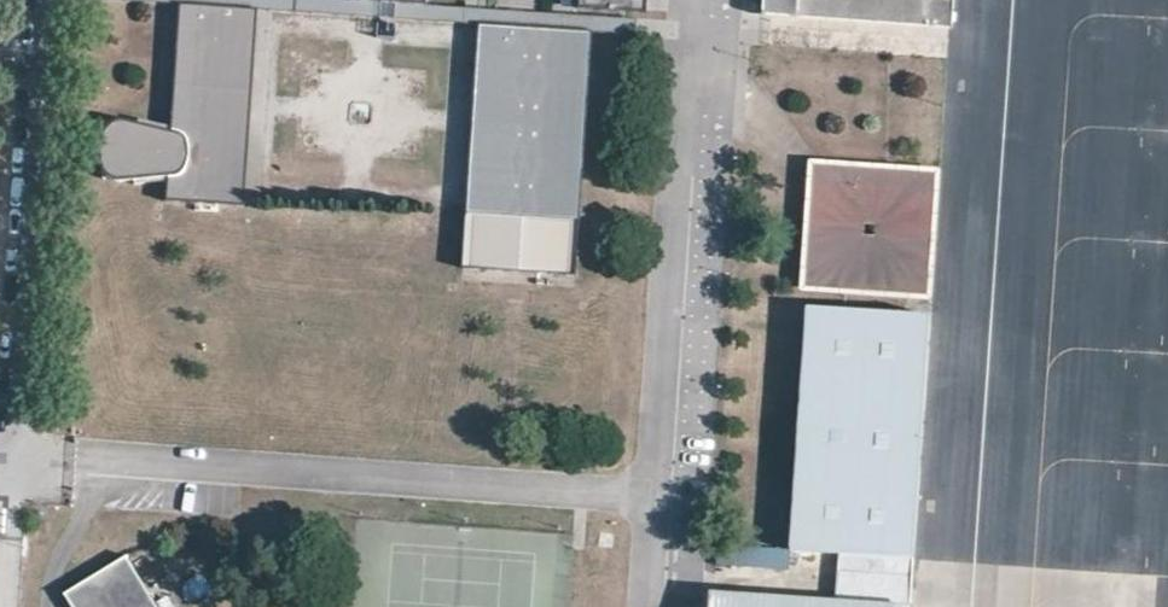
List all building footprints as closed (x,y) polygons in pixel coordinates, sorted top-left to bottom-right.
[(255,9),(480,25),(591,31),(646,36),(646,12),(578,7),(579,14),(426,3),(381,0),(110,0),(180,5),(255,9)] [(578,7),(646,12),(647,0),(579,0),(578,7)] [(766,16),(950,28),(952,0),(767,0),(766,16)] [(180,5),(172,132),(119,119),(106,128),(106,135),(102,142),(102,154),(104,165),(111,176),(124,178),(168,175),(167,199),(243,204),(255,9),(180,5)] [(475,214),(471,279),(567,284),(570,220),(580,221),(591,31),(480,25),(470,213),(475,214)] [(939,172),(812,161),(802,291),(848,295),(928,301),(939,172)] [(810,310),(794,548),(841,550),(915,555),(931,318),(846,313),(810,310)] [(711,606),(912,606),(915,555),(841,550),(838,601),(712,593),(711,606)] [(66,593),(74,606),(161,606),(127,554),(66,593)]
